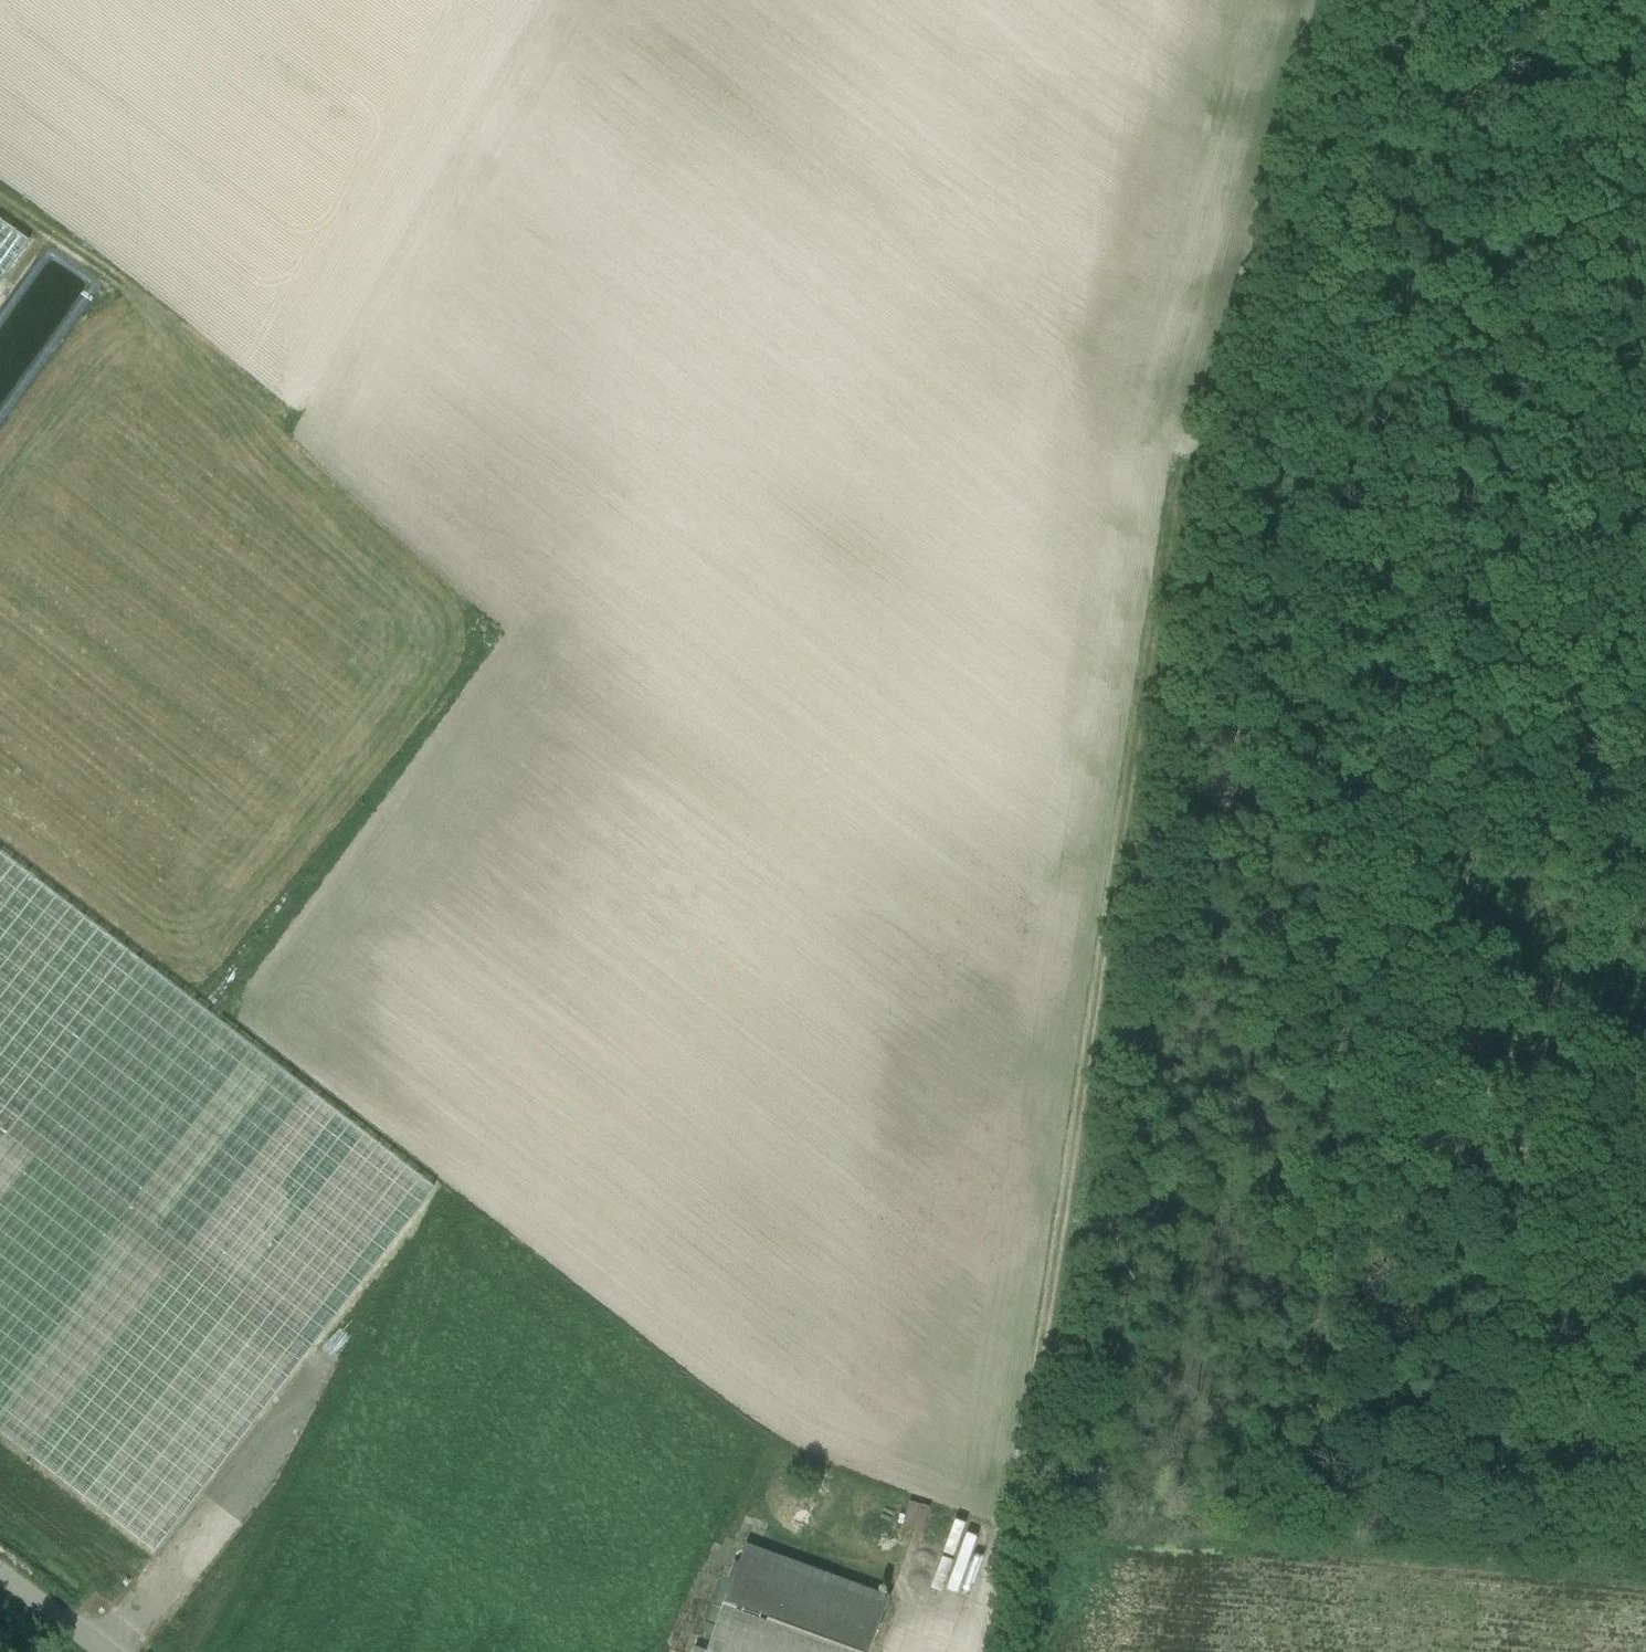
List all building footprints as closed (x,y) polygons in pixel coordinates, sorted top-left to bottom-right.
[(27,246),(0,227),(0,283),(27,246)] [(153,1553),(434,1189),(0,853),(0,1434),(153,1553)] [(904,1523),(923,1530),(932,1506),(912,1499),(904,1523)] [(944,1550),(958,1555),(947,1585),(958,1589),(979,1531),(955,1522),(944,1550)] [(741,1561),(735,1558),(730,1573),(736,1576),(709,1650),(696,1646),(694,1651),(871,1651),(892,1596),(748,1542),(741,1561)]
